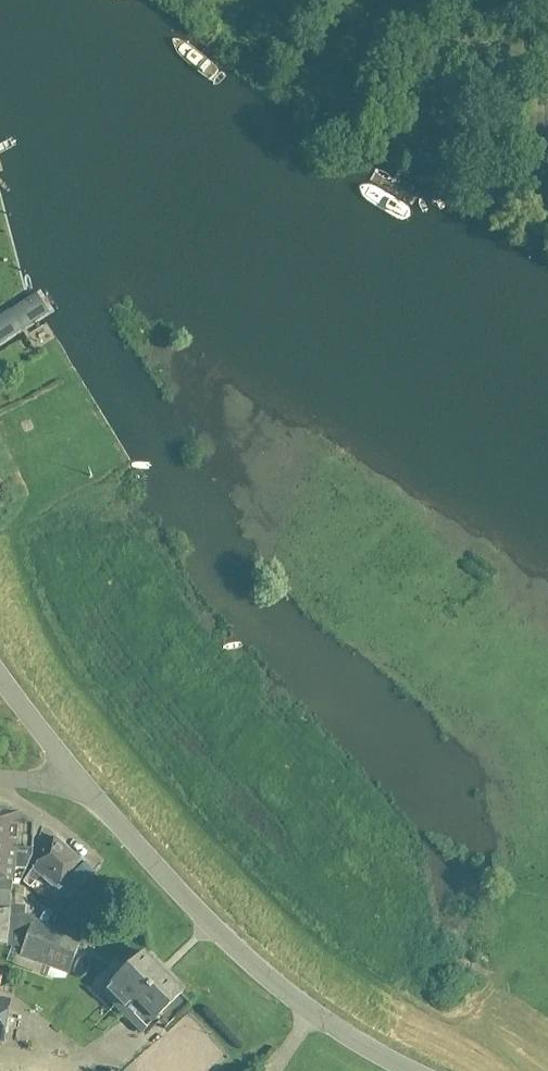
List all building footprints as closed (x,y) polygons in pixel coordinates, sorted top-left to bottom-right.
[(57,307),(43,285),(20,300),(0,313),(0,343),(57,307)] [(12,883),(18,884),(31,855),(32,836),(33,823),(16,821),(17,812),(9,811),(0,810),(0,882),(12,883)] [(54,835),(32,868),(23,881),(30,887),(40,875),(67,899),(79,886),(94,873),(84,861),(69,875),(68,874),(80,859),(54,835)] [(7,945),(7,944),(22,947),(19,954),(68,972),(81,935),(24,914),(25,904),(14,904),(15,888),(12,888),(12,883),(0,882),(0,944),(7,945)] [(182,992),(145,953),(143,951),(102,989),(140,1031),(155,1017),(164,1025),(188,1001),(180,994),(182,992)] [(2,1039),(8,1000),(0,999),(0,1039),(2,1039)] [(119,1036),(120,1049),(138,1048),(137,1035),(119,1036)]
